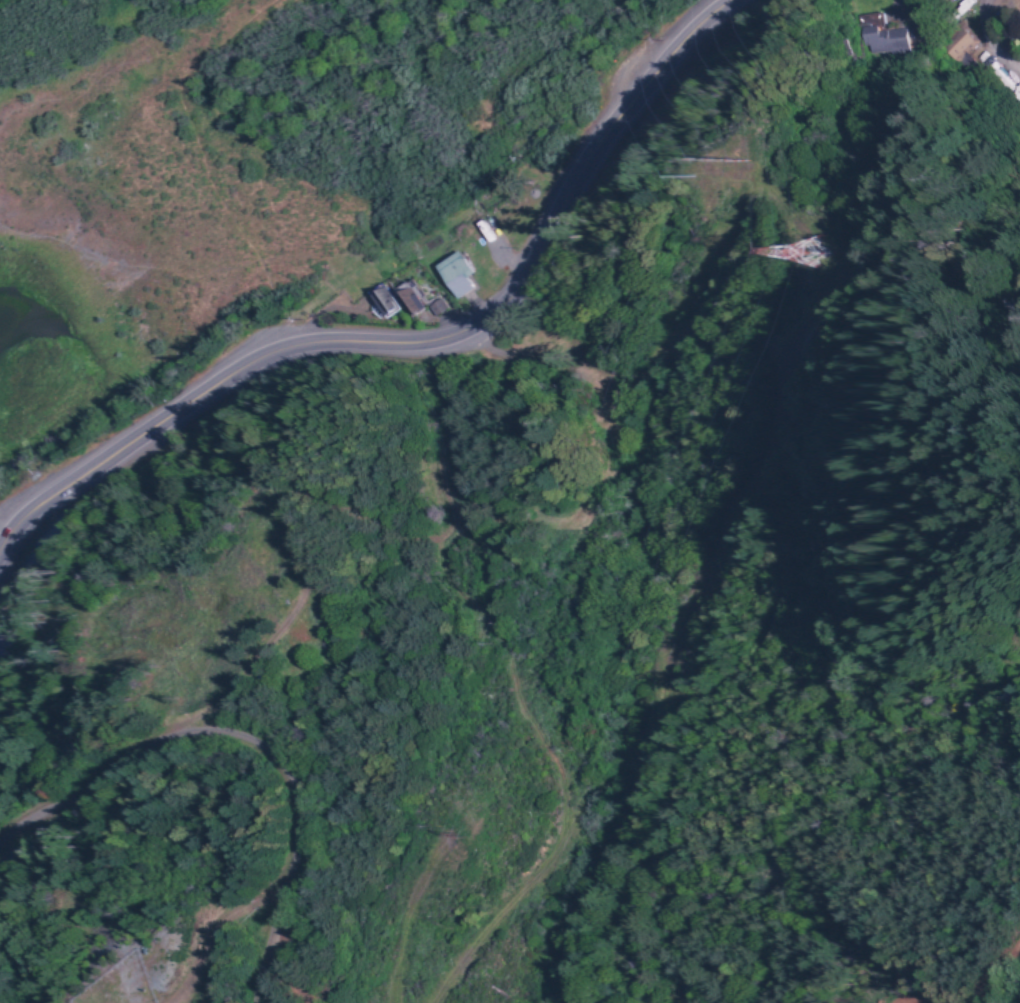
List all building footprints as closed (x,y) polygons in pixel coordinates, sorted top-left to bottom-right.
[(906,24),(861,31),(865,56),(910,49),(906,24)] [(464,277),(471,272),(455,249),(432,265),(455,299),(471,288),(464,277)] [(426,302),(408,278),(392,289),(411,314),(426,302)] [(383,318),(399,309),(384,283),(368,292),(383,318)] [(446,308),(439,297),(427,304),(433,316),(446,308)]
